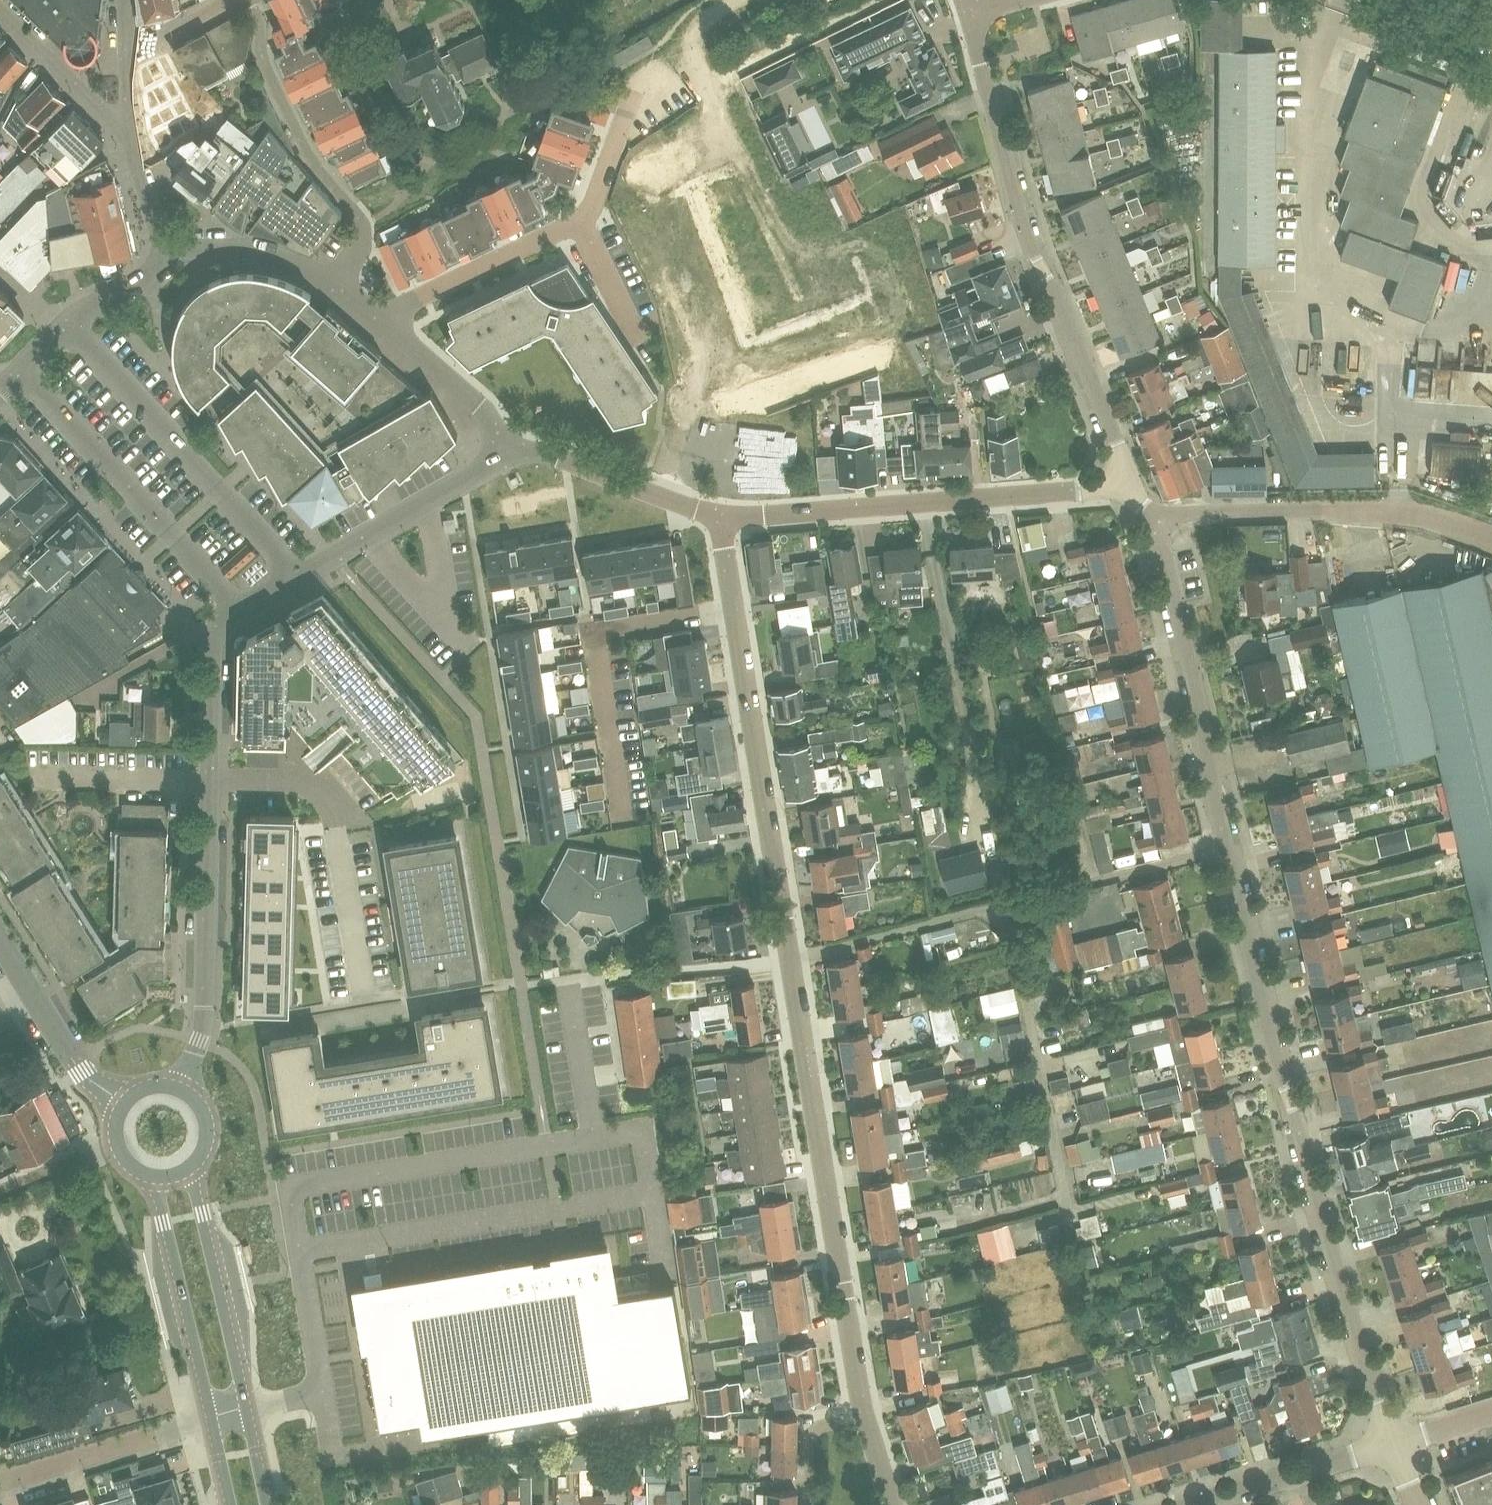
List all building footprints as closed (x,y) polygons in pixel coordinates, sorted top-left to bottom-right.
[(106,6),(107,0),(21,0),(50,28),(50,27),(65,42),(66,42),(68,41),(69,44),(69,45),(70,47),(71,48),(73,51),(74,52),(75,53),(77,54),(80,55),(83,55),(87,55),(88,55),(90,55),(92,54),(95,52),(97,50),(99,48),(100,45),(101,43),(101,42),(101,39),(101,36),(101,35),(100,33),(99,31),(101,30),(102,30),(105,9),(106,9),(106,6)] [(141,19),(166,15),(181,7),(196,0),(139,0),(141,19)] [(284,27),(275,32),(279,40),(286,55),(281,57),(307,112),(312,110),(352,190),(387,172),(347,92),(343,94),(317,41),(306,47),(296,25),(323,12),(320,7),(333,0),(271,0),(284,27)] [(1150,0),(1125,0),(1123,1),(1135,42),(1160,35),(1150,0)] [(1160,35),(1186,28),(1178,0),(1150,0),(1160,35)] [(1123,1),(1098,8),(1110,50),(1135,42),(1123,1)] [(835,56),(833,57),(845,81),(891,59),(890,56),(889,57),(888,54),(902,47),(907,58),(908,60),(916,75),(911,77),(918,91),(906,97),(899,101),(902,105),(906,115),(944,98),(942,94),(953,88),(955,87),(954,85),(935,46),(934,44),(932,45),(932,46),(925,49),(920,38),(922,37),(924,36),(923,34),(911,9),(910,7),(908,8),(882,21),(875,24),(835,44),(833,44),(834,46),(838,55),(836,56),(835,56)] [(1110,50),(1098,8),(1071,16),(1083,57),(1110,50)] [(172,49),(203,82),(247,58),(252,36),(232,17),(172,49)] [(404,99),(424,90),(437,117),(450,122),(463,116),(466,105),(450,72),(454,70),(458,79),(463,76),(466,81),(499,65),(484,33),(451,49),(455,58),(446,63),(436,42),(410,54),(406,46),(383,56),(404,99)] [(648,34),(641,38),(647,49),(654,45),(648,34)] [(641,38),(634,42),(640,53),(647,49),(641,38)] [(634,42),(627,46),(633,57),(640,53),(634,42)] [(7,88),(30,63),(11,45),(0,57),(0,109),(10,90),(7,88)] [(627,46),(620,50),(626,61),(633,57),(627,46)] [(1275,124),(1276,50),(1220,49),(1219,263),(1275,263),(1275,150),(1285,150),(1285,124),(1275,124)] [(620,50),(614,54),(620,65),(626,61),(620,50)] [(1180,63),(1177,51),(1169,53),(1172,65),(1180,63)] [(167,52),(137,68),(142,94),(144,93),(148,114),(146,115),(150,134),(159,151),(161,150),(165,155),(179,141),(201,129),(202,132),(207,129),(202,118),(178,75),(179,74),(167,52)] [(1169,53),(1161,56),(1164,68),(1172,65),(1169,53)] [(614,54),(607,58),(613,69),(620,65),(614,54)] [(607,58),(600,62),(606,73),(613,69),(607,58)] [(782,64),(754,77),(763,95),(791,81),(802,75),(793,58),(782,64)] [(1341,225),(1351,228),(1340,256),(1399,277),(1389,305),(1426,318),(1446,263),(1409,248),(1418,221),(1400,214),(1447,86),(1377,61),(1372,75),(1367,73),(1345,133),(1350,135),(1341,163),(1350,166),(1341,193),(1351,197),(1341,225)] [(600,62),(593,66),(599,77),(606,73),(600,62)] [(593,66),(586,70),(592,81),(599,77),(593,66)] [(1130,77),(1127,66),(1118,68),(1122,80),(1130,77)] [(1118,68),(1110,71),(1114,82),(1122,80),(1118,68)] [(586,70),(579,74),(585,85),(592,81),(586,70)] [(579,74),(572,78),(575,85),(578,89),(585,85),(579,74)] [(1035,115),(1077,104),(1070,79),(1028,89),(1035,115)] [(64,117),(56,108),(65,100),(46,80),(22,102),(17,97),(3,124),(29,150),(46,134),(47,134),(64,117)] [(304,249),(314,252),(343,212),(293,153),(295,152),(261,81),(251,86),(266,117),(245,130),(255,138),(259,141),(248,157),(213,205),(249,231),(258,217),(292,241),(290,244),(295,246),(303,251),(304,249)] [(1105,85),(1093,89),(1095,97),(1108,93),(1105,85)] [(611,111),(558,93),(534,160),(541,163),(538,169),(524,176),(522,171),(468,197),(470,201),(380,244),(401,289),(412,283),(409,276),(489,237),(486,232),(539,207),(535,198),(558,186),(564,171),(572,174),(591,118),(607,123),(611,111)] [(1108,93),(1095,97),(1097,105),(1110,101),(1108,93)] [(1077,104),(1035,115),(1041,141),(1083,130),(1077,104)] [(1160,111),(1164,121),(1184,114),(1180,104),(1160,111)] [(225,120),(227,116),(229,114),(221,105),(217,109),(225,120)] [(4,206),(8,210),(23,196),(21,194),(46,170),(37,161),(41,157),(49,165),(65,181),(106,139),(93,126),(74,108),(64,117),(47,134),(5,175),(0,180),(0,210),(4,206)] [(220,126),(225,120),(217,109),(213,112),(220,126)] [(801,154),(787,125),(791,123),(785,111),(762,122),(768,134),(782,163),(788,175),(811,164),(805,152),(801,154)] [(202,197),(213,205),(248,157),(259,141),(255,138),(245,130),(227,116),(225,120),(220,126),(212,137),(208,133),(202,141),(194,134),(183,139),(164,157),(176,168),(172,172),(202,197)] [(890,166),(915,153),(927,176),(963,158),(948,128),(942,131),(935,116),(879,144),(890,166)] [(1090,156),(1083,130),(1041,141),(1048,167),(1090,156)] [(1121,145),(1119,136),(1106,140),(1108,148),(1121,145)] [(865,142),(839,155),(820,164),(827,179),(872,157),(865,142)] [(1110,156),(1123,153),(1121,145),(1108,148),(1110,156)] [(1090,156),(1048,167),(1055,193),(1097,182),(1090,156)] [(107,159),(81,174),(49,191),(49,197),(51,228),(54,264),(133,253),(116,179),(107,159)] [(1441,168),(1434,194),(1448,197),(1454,172),(1441,168)] [(836,197),(849,190),(851,190),(845,179),(831,186),(836,197)] [(981,212),(984,210),(977,186),(961,191),(957,179),(929,191),(934,208),(936,213),(952,208),(955,220),(969,215),(970,218),(972,218),(979,216),(981,214),(981,212)] [(1112,218),(1102,193),(1062,209),(1071,234),(1112,218)] [(1141,203),(1138,195),(1126,200),(1129,208),(1141,203)] [(49,197),(39,201),(0,242),(0,245),(2,249),(0,251),(0,259),(31,288),(53,265),(50,228),(51,228),(49,197)] [(1133,216),(1145,210),(1141,203),(1129,208),(1133,216)] [(1112,218),(1071,234),(1081,259),(1122,243),(1112,218)] [(956,261),(980,251),(975,238),(950,248),(956,261)] [(1132,267),(1122,243),(1081,259),(1091,283),(1132,267)] [(1161,252),(1157,244),(1145,249),(1149,257),(1161,252)] [(1149,257),(1152,265),(1164,260),(1161,252),(1149,257)] [(948,265),(945,266),(950,278),(972,270),(974,274),(975,276),(978,284),(968,288),(967,286),(955,291),(957,295),(959,302),(1013,281),(1005,262),(998,265),(983,271),(976,254),(948,265)] [(944,265),(944,264),(942,255),(926,259),(929,269),(944,265)] [(456,332),(447,341),(471,365),(547,329),(554,331),(615,423),(648,416),(645,404),(655,397),(653,396),(659,391),(644,368),(638,372),(589,298),(592,297),(595,295),(594,294),(590,296),(568,264),(533,281),(531,277),(530,277),(533,283),(479,309),(475,302),(450,314),(453,321),(451,322),(456,332)] [(1132,267),(1091,283),(1101,308),(1141,292),(1132,267)] [(199,289),(197,291),(193,295),(190,299),(187,304),(186,306),(183,311),(181,316),(180,318),(178,324),(178,326),(177,329),(176,334),(175,340),(175,342),(175,345),(176,352),(178,364),(181,375),(185,382),(192,392),(197,398),(200,402),(205,398),(216,418),(221,415),(229,431),(234,429),(245,441),(253,455),(256,453),(268,467),(276,480),(279,479),(314,517),(357,492),(359,494),(366,487),(383,478),(385,481),(397,470),(413,461),(415,463),(427,453),(443,443),(446,446),(458,434),(433,390),(425,395),(381,356),(384,353),(328,305),(325,308),(309,295),(312,292),(302,286),(295,283),(288,279),(280,277),(276,276),(268,274),(260,272),(255,272),(247,271),(238,272),(227,274),(222,276),(217,278),(210,281),(205,284),(203,286),(199,289)] [(909,279),(871,291),(872,294),(881,323),(936,305),(931,290),(914,295),(910,282),(909,279)] [(1020,302),(1013,281),(959,302),(939,310),(944,327),(974,316),(975,317),(989,312),(990,314),(991,313),(994,319),(1008,314),(1006,307),(1020,302)] [(25,314),(10,300),(8,302),(6,300),(10,296),(0,286),(0,340),(25,314)] [(1151,317),(1141,292),(1101,308),(1111,333),(1151,317)] [(1180,301),(1177,293),(1165,298),(1168,306),(1180,301)] [(1182,303),(1186,313),(1199,308),(1194,297),(1182,303)] [(1168,306),(1172,314),(1184,309),(1180,301),(1168,306)] [(1210,310),(1200,316),(1209,332),(1220,326),(1210,310)] [(1151,317),(1111,333),(1121,358),(1161,341),(1151,317)] [(1238,352),(1228,326),(1202,337),(1212,363),(1238,352)] [(944,327),(929,333),(935,351),(950,346),(944,327)] [(1001,343),(999,347),(1003,358),(1028,348),(1023,334),(1003,342),(1001,343)] [(924,359),(915,341),(913,338),(904,340),(916,363),(924,359)] [(955,363),(961,361),(978,354),(972,339),(951,347),(955,363)] [(1483,357),(1482,346),(1463,348),(1464,366),(1468,366),(1468,358),(1483,357)] [(999,347),(978,354),(961,361),(968,379),(1005,364),(999,347)] [(1212,363),(1220,382),(1246,371),(1238,352),(1212,363)] [(1038,357),(1004,371),(1010,385),(1044,372),(1038,357)] [(1159,362),(1128,374),(1135,393),(1178,375),(1175,367),(1163,371),(1159,362)] [(1178,375),(1135,393),(1143,412),(1174,400),(1174,399),(1188,393),(1184,384),(1190,381),(1187,372),(1178,375)] [(1248,379),(1239,383),(1218,391),(1227,416),(1258,404),(1248,379)] [(882,400),(884,413),(912,409),(910,396),(882,400)] [(878,414),(878,413),(875,403),(853,404),(854,421),(846,421),(847,442),(842,442),(844,480),(875,478),(873,445),(886,444),(883,414),(878,414)] [(1258,406),(1236,414),(1244,433),(1251,430),(1254,438),(1268,432),(1258,406)] [(945,473),(943,440),(941,411),(941,408),(918,409),(920,441),(902,442),(905,476),(945,473)] [(941,411),(943,440),(945,473),(972,471),(970,437),(961,438),(958,410),(943,411),(941,411)] [(1020,465),(1017,433),(1007,435),(1004,412),(989,414),(991,436),(990,436),(994,468),(1020,465)] [(1172,428),(1168,419),(1139,430),(1146,449),(1195,429),(1191,418),(1179,422),(1179,424),(1176,425),(1176,427),(1172,428)] [(738,490),(788,492),(789,465),(796,465),(797,436),(785,435),(785,427),(740,426),(738,490)] [(1195,429),(1146,449),(1153,467),(1206,447),(1205,447),(1203,448),(1195,429)] [(22,494),(19,491),(44,469),(16,438),(3,436),(0,437),(0,514),(22,494)] [(1481,444),(1433,441),(1430,473),(1478,477),(1481,444)] [(1206,447),(1153,467),(1165,497),(1205,481),(1214,481),(1214,494),(1231,493),(1236,493),(1235,468),(1214,468),(1206,447)] [(1236,493),(1267,492),(1266,467),(1235,468),(1236,493)] [(78,506),(69,496),(47,473),(0,516),(0,579),(78,506)] [(78,506),(0,579),(0,602),(5,608),(12,601),(95,525),(78,506)] [(449,517),(443,518),(445,527),(445,531),(456,529),(454,516),(452,517),(449,517)] [(1042,520),(1018,525),(1020,536),(1044,531),(1042,520)] [(12,601),(5,608),(22,630),(24,631),(28,630),(30,627),(74,586),(113,548),(107,541),(109,539),(95,525),(12,601)] [(550,539),(556,575),(579,571),(573,536),(550,539)] [(535,578),(556,575),(550,539),(529,543),(535,578)] [(695,604),(686,553),(674,555),(671,539),(649,542),(655,578),(654,578),(654,583),(674,579),(678,606),(695,604)] [(757,593),(784,589),(780,558),(774,559),(772,541),(746,544),(750,573),(754,573),(757,593)] [(1094,576),(1096,576),(1123,569),(1125,569),(1118,541),(1090,548),(1089,546),(1069,550),(1071,562),(1090,557),(1094,576)] [(654,578),(655,578),(649,542),(628,546),(633,581),(654,578)] [(514,582),(535,578),(529,543),(508,546),(514,582)] [(845,544),(843,547),(829,550),(834,580),(826,581),(833,619),(853,615),(855,615),(854,607),(852,593),(860,591),(862,588),(860,578),(862,578),(856,545),(852,546),(850,543),(845,544)] [(221,564),(229,575),(258,555),(251,544),(221,564)] [(995,552),(994,545),(951,549),(954,576),(1000,573),(1003,587),(1023,582),(1016,551),(995,552)] [(491,585),(514,582),(508,546),(485,550),(491,585)] [(612,585),(613,584),(633,581),(628,546),(606,549),(612,585)] [(877,608),(886,607),(886,606),(903,605),(923,604),(922,585),(930,584),(926,564),(920,565),(919,547),(887,549),(889,576),(872,578),(877,608)] [(166,605),(113,548),(74,586),(30,627),(28,630),(24,631),(22,630),(0,646),(0,707),(3,705),(16,725),(55,703),(71,694),(131,661),(125,650),(161,630),(153,616),(166,605)] [(606,549),(584,553),(591,595),(614,592),(613,584),(612,585),(606,549)] [(1291,556),(1293,571),(1246,575),(1250,609),(1279,607),(1280,614),(1298,612),(1296,587),(1308,586),(1305,555),(1291,556)] [(827,594),(822,563),(807,565),(809,579),(796,580),(797,583),(799,599),(827,594)] [(1330,641),(1343,638),(1347,654),(1371,764),(1437,748),(1441,767),(1491,984),(1491,566),(1489,566),(1320,605),(1325,625),(1326,625),(1330,641)] [(1123,569),(1096,576),(1099,590),(1093,591),(1095,600),(1129,593),(1123,569)] [(1329,583),(1328,583),(1316,585),(1320,603),(1320,605),(1333,602),(1329,583)] [(1095,600),(1097,608),(1098,610),(1104,609),(1107,622),(1134,616),(1129,593),(1095,600)] [(292,725),(313,748),(342,724),(356,739),(342,751),(382,796),(392,790),(399,798),(464,760),(324,595),(292,612),(297,619),(288,626),(282,619),(249,637),(249,641),(240,645),(238,728),(247,729),(246,740),(287,741),(288,725),(292,725)] [(827,595),(818,596),(819,606),(829,605),(827,595)] [(1046,610),(1043,599),(1035,601),(1038,612),(1046,610)] [(658,600),(646,602),(648,611),(660,609),(658,600)] [(561,605),(563,614),(575,612),(573,603),(561,605)] [(561,605),(549,606),(551,616),(563,614),(561,605)] [(627,605),(616,607),(617,616),(629,614),(627,605)] [(779,636),(784,670),(814,666),(809,633),(812,633),(809,606),(780,610),(783,636),(779,636)] [(605,618),(617,616),(616,607),(604,609),(605,618)] [(532,619),(530,610),(518,611),(520,621),(532,619)] [(520,621),(518,611),(507,613),(508,623),(520,621)] [(1136,616),(1134,616),(1107,622),(1106,623),(1110,642),(1092,646),(1094,657),(1114,652),(1113,650),(1142,643),(1136,616)] [(575,621),(563,623),(565,632),(577,631),(575,621)] [(1014,628),(1024,669),(1039,665),(1029,624),(1014,628)] [(1326,625),(1325,625),(1292,632),(1296,648),(1328,641),(1332,658),(1347,654),(1343,638),(1330,641),(1326,625)] [(543,650),(539,627),(499,633),(503,655),(538,650),(538,651),(543,650)] [(670,646),(673,667),(709,661),(705,639),(693,641),(691,629),(664,634),(666,646),(670,646)] [(1061,647),(1059,633),(1038,637),(1041,651),(1061,647)] [(570,659),(583,657),(581,644),(568,646),(570,659)] [(1244,666),(1248,683),(1243,685),(1247,699),(1251,698),(1252,700),(1286,692),(1285,690),(1295,687),(1292,671),(1287,648),(1275,651),(1277,659),(1244,666)] [(503,655),(506,677),(541,671),(538,651),(538,650),(503,655)] [(819,676),(841,673),(838,659),(817,662),(819,676)] [(570,661),(571,671),(583,669),(582,660),(570,661)] [(559,673),(571,671),(570,661),(558,663),(559,673)] [(709,661),(673,667),(679,703),(704,699),(702,685),(712,684),(709,661)] [(1100,682),(1091,684),(1096,703),(1104,701),(1108,700),(1123,696),(1153,689),(1147,663),(1118,669),(1117,667),(1098,671),(1100,682)] [(887,667),(869,671),(872,682),(889,679),(887,667)] [(545,692),(541,671),(506,677),(509,698),(545,692)] [(770,693),(772,707),(770,708),(771,713),(773,713),(774,719),(805,713),(805,712),(827,708),(826,698),(803,702),(801,688),(770,693)] [(1108,700),(1104,701),(1109,719),(1111,730),(1131,725),(1130,722),(1159,716),(1153,689),(1123,696),(1108,700)] [(1069,710),(1069,709),(1065,691),(1053,693),(1057,712),(1058,713),(1069,710)] [(548,714),(548,713),(545,692),(509,698),(513,719),(548,714)] [(77,704),(71,694),(55,703),(16,725),(26,740),(76,741),(77,704)] [(718,714),(729,713),(727,695),(706,697),(708,713),(718,712),(718,714)] [(170,737),(170,702),(136,701),(135,726),(131,726),(131,721),(111,720),(110,731),(110,743),(137,743),(137,738),(148,738),(148,736),(170,737)] [(588,702),(577,704),(578,714),(590,712),(588,702)] [(566,716),(578,714),(577,704),(565,706),(566,716)] [(673,720),(672,718),(670,705),(640,710),(642,725),(666,722),(673,720)] [(1339,713),(1346,740),(1365,736),(1359,708),(1339,713)] [(559,735),(555,712),(548,713),(548,714),(513,719),(516,742),(559,735)] [(1074,712),(1058,716),(1062,731),(1078,728),(1074,712)] [(701,745),(732,740),(728,716),(697,721),(698,722),(681,725),(683,739),(700,737),(701,745)] [(851,726),(834,728),(836,741),(854,738),(854,739),(867,737),(864,720),(851,723),(851,726)] [(1319,721),(1290,728),(1293,742),(1272,747),(1263,749),(1269,775),(1312,764),(1309,750),(1325,746),(1319,721)] [(100,743),(110,743),(110,731),(100,731),(100,743)] [(789,736),(790,744),(809,742),(808,734),(789,736)] [(1140,770),(1142,769),(1169,763),(1171,763),(1164,735),(1135,742),(1135,739),(1115,744),(1117,755),(1136,751),(1140,770)] [(328,737),(303,756),(314,771),(339,751),(328,737)] [(686,757),(689,771),(736,764),(732,740),(701,745),(703,754),(686,757)] [(838,753),(836,741),(811,745),(810,744),(778,750),(782,774),(814,768),(827,766),(827,765),(814,767),(813,758),(838,753)] [(575,742),(575,755),(597,755),(597,743),(575,742)] [(560,743),(518,750),(521,772),(557,767),(564,766),(560,743)] [(908,781),(904,757),(903,753),(893,754),(878,757),(879,763),(880,763),(885,785),(898,783),(908,781)] [(597,755),(585,757),(587,767),(599,765),(597,755)] [(587,767),(585,757),(573,759),(575,769),(587,767)] [(1138,785),(1129,787),(1130,796),(1124,798),(1174,786),(1169,763),(1142,769),(1145,783),(1138,785)] [(814,768),(782,774),(785,797),(818,792),(818,791),(843,787),(841,774),(829,776),(827,766),(814,768)] [(557,767),(521,772),(525,794),(560,788),(557,767)] [(8,773),(0,778),(0,859),(17,886),(12,889),(67,977),(81,968),(107,952),(112,949),(110,945),(60,869),(66,865),(8,773)] [(1321,784),(1333,782),(1332,774),(1320,776),(1321,784)] [(678,793),(701,790),(699,776),(676,779),(678,793)] [(904,814),(914,812),(912,799),(908,781),(898,783),(903,810),(904,814)] [(1275,823),(1307,815),(1303,799),(1316,796),(1313,783),(1299,786),(1300,791),(1270,799),(1275,823)] [(1124,798),(1124,800),(1103,804),(1106,813),(1126,809),(1126,807),(1143,803),(1143,804),(1149,802),(1153,816),(1180,810),(1174,786),(1124,798)] [(528,815),(564,809),(560,788),(525,794),(528,815)] [(726,792),(713,794),(713,792),(692,795),(699,839),(718,836),(717,831),(746,826),(746,822),(748,820),(747,813),(744,812),(742,800),(728,803),(726,792)] [(688,793),(662,797),(662,796),(652,798),(654,811),(689,805),(688,793)] [(592,800),(594,809),(606,807),(604,798),(592,800)] [(582,811),(594,809),(592,800),(580,802),(582,811)] [(153,978),(165,979),(169,803),(124,802),(123,827),(115,827),(112,932),(118,941),(110,945),(112,949),(107,952),(81,968),(85,975),(79,979),(103,1018),(148,990),(144,984),(153,978)] [(875,829),(861,831),(859,822),(837,826),(833,802),(803,807),(809,841),(837,836),(839,849),(877,843),(875,829)] [(1106,813),(1103,804),(1103,803),(1085,807),(1087,820),(1106,816),(1106,813)] [(941,805),(922,809),(927,832),(946,828),(941,805)] [(1335,839),(1332,827),(1317,830),(1316,826),(1340,820),(1337,808),(1307,816),(1307,815),(1275,823),(1281,846),(1312,839),(1313,844),(1335,839)] [(564,809),(528,815),(532,837),(567,832),(564,809)] [(1180,810),(1153,816),(1151,816),(1156,836),(1137,840),(1140,851),(1160,846),(1159,844),(1188,837),(1182,809),(1180,810)] [(246,991),(246,1008),(289,1010),(289,999),(295,999),(299,828),(294,828),(294,818),(251,817),(250,833),(250,846),(250,861),(249,873),(249,892),(248,905),(248,920),(248,932),(247,951),(247,964),(246,979),(246,991)] [(1110,857),(1103,827),(1090,830),(1098,860),(1110,857)] [(1405,827),(1390,831),(1395,851),(1410,847),(1405,827)] [(454,871),(462,870),(457,836),(391,847),(393,863),(401,861),(402,871),(395,873),(400,906),(408,905),(410,915),(402,917),(408,950),(413,949),(418,980),(471,972),(469,959),(477,957),(471,924),(463,925),(461,915),(469,914),(464,880),(456,881),(454,871)] [(877,843),(839,849),(837,849),(838,853),(816,857),(812,857),(816,885),(842,881),(858,878),(854,857),(878,854),(877,843)] [(687,844),(667,847),(668,860),(689,856),(687,844)] [(650,915),(640,856),(569,847),(541,898),(566,923),(583,903),(608,908),(619,931),(650,915)] [(1316,858),(1293,864),(1286,865),(1291,889),(1323,882),(1319,865),(1332,862),(1329,850),(1315,853),(1316,858)] [(984,882),(976,851),(937,861),(945,892),(984,882)] [(1442,879),(1458,878),(1457,856),(1440,858),(1442,879)] [(1143,921),(1177,911),(1168,878),(1133,888),(1142,921),(1143,921)] [(1323,882),(1291,889),(1297,913),(1328,906),(1329,911),(1343,908),(1340,895),(1327,898),(1323,882)] [(839,896),(840,900),(819,904),(824,934),(846,930),(844,915),(849,914),(848,910),(869,907),(867,892),(839,896)] [(1130,927),(1117,931),(1125,958),(1137,955),(1135,948),(1184,935),(1177,911),(1143,921),(1142,921),(1144,928),(1131,932),(1130,927)] [(729,915),(700,919),(699,920),(701,932),(716,930),(719,948),(748,944),(744,916),(730,918),(729,915)] [(1047,921),(1053,944),(1060,968),(1079,962),(1066,916),(1047,921)] [(1307,956),(1339,949),(1335,932),(1348,929),(1345,917),(1331,920),(1332,926),(1302,933),(1307,956)] [(954,925),(931,931),(934,942),(957,937),(954,925)] [(1117,960),(1125,958),(1117,931),(1105,934),(1113,961),(1117,960)] [(595,935),(587,933),(582,939),(589,946),(598,941),(595,935)] [(860,958),(872,954),(870,945),(857,948),(860,958)] [(1147,952),(1150,962),(1163,959),(1161,948),(1147,952)] [(1339,949),(1307,956),(1313,980),(1344,973),(1345,978),(1359,975),(1356,962),(1343,965),(1339,949)] [(1173,985),(1200,979),(1193,953),(1167,959),(1173,985)] [(1483,955),(1459,961),(1465,986),(1489,980),(1483,955)] [(833,990),(860,985),(856,959),(829,963),(833,990)] [(669,996),(697,994),(696,978),(667,981),(669,996)] [(1200,979),(1173,985),(1179,1011),(1206,1005),(1200,979)] [(1323,1023),(1355,1016),(1351,999),(1364,996),(1361,983),(1347,987),(1348,992),(1318,999),(1323,1023)] [(702,1019),(758,1009),(754,984),(732,987),(734,1000),(700,1005),(702,1019)] [(860,985),(833,990),(837,1016),(864,1012),(868,1011),(870,1022),(883,1019),(882,1009),(881,1009),(880,1002),(863,1004),(860,985)] [(1016,1012),(1010,988),(991,993),(996,1017),(1016,1012)] [(627,1061),(658,1056),(649,994),(618,998),(627,1061)] [(959,1039),(949,1003),(929,1008),(937,1044),(959,1039)] [(457,1096),(456,1088),(465,1087),(466,1094),(499,1089),(485,1006),(452,1011),(452,1009),(443,1010),(444,1013),(423,1016),(427,1043),(327,1059),(322,1030),(313,1032),(314,1034),(271,1041),(271,1046),(278,1045),(281,1063),(274,1064),(278,1087),(285,1086),(288,1103),(281,1105),(284,1125),(328,1117),(336,1115),(336,1116),(339,1115),(338,1109),(348,1107),(349,1114),(369,1111),(368,1104),(377,1102),(378,1109),(399,1106),(398,1099),(407,1097),(408,1104),(457,1096)] [(1088,1024),(1083,1006),(1058,1014),(1063,1031),(1088,1024)] [(763,1035),(758,1009),(702,1019),(704,1032),(739,1026),(741,1038),(763,1035)] [(1166,1026),(1178,1023),(1175,1012),(1163,1015),(1166,1026)] [(655,1015),(658,1037),(677,1035),(674,1013),(655,1015)] [(1359,1032),(1355,1016),(1323,1023),(1329,1047),(1360,1040),(1361,1044),(1374,1041),(1371,1029),(1359,1032)] [(883,1019),(870,1022),(871,1029),(871,1033),(885,1030),(883,1019)] [(1405,1023),(1408,1037),(1416,1035),(1413,1021),(1405,1023)] [(1181,1033),(1178,1023),(1166,1026),(1168,1037),(1181,1033)] [(1168,1037),(1166,1026),(1128,1035),(1131,1049),(1170,1040),(1173,1051),(1176,1062),(1218,1051),(1211,1025),(1181,1033),(1168,1037)] [(845,1064),(874,1059),(869,1032),(840,1037),(845,1064)] [(691,1038),(663,1042),(666,1060),(694,1055),(691,1038)] [(1388,1056),(1378,1057),(1376,1050),(1363,1053),(1364,1059),(1333,1066),(1339,1090),(1370,1082),(1374,1081),(1383,1079),(1381,1068),(1390,1066),(1388,1056)] [(1176,1062),(1182,1088),(1195,1085),(1198,1084),(1224,1078),(1218,1051),(1176,1062)] [(711,1087),(717,1086),(770,1078),(767,1055),(727,1061),(730,1076),(716,1078),(715,1075),(710,1075),(710,1072),(697,1074),(699,1088),(710,1086),(711,1087)] [(627,1061),(630,1084),(661,1079),(658,1056),(627,1061)] [(1112,1077),(1131,1072),(1128,1056),(1108,1061),(1112,1077)] [(893,1080),(889,1057),(874,1059),(845,1064),(849,1090),(876,1086),(880,1085),(881,1096),(895,1094),(906,1091),(923,1087),(946,1081),(942,1062),(906,1071),(908,1077),(893,1080)] [(770,1078),(717,1086),(718,1095),(732,1093),(734,1109),(774,1102),(770,1078)] [(946,1081),(923,1087),(926,1100),(949,1094),(946,1081)] [(1374,1081),(1370,1082),(1339,1090),(1344,1114),(1375,1107),(1376,1111),(1390,1108),(1387,1096),(1374,1099),(1370,1083),(1374,1081)] [(1163,1088),(1167,1103),(1183,1099),(1179,1084),(1163,1088)] [(1101,1085),(1077,1090),(1080,1101),(1104,1096),(1101,1085)] [(1181,1088),(1184,1099),(1198,1096),(1195,1085),(1182,1088),(1181,1088)] [(711,1087),(699,1089),(701,1099),(713,1098),(711,1087)] [(883,1134),(902,1131),(902,1129),(901,1129),(897,1105),(908,1103),(906,1091),(895,1094),(881,1096),(883,1106),(879,1107),(852,1111),(856,1138),(883,1134)] [(5,1168),(7,1172),(13,1169),(20,1165),(21,1166),(59,1148),(58,1146),(33,1096),(33,1094),(3,1109),(2,1107),(0,1108),(0,1170),(5,1168)] [(1200,1105),(1198,1096),(1184,1099),(1184,1100),(1186,1109),(1190,1108),(1200,1106),(1200,1105)] [(1197,1134),(1209,1131),(1236,1125),(1229,1098),(1200,1105),(1200,1106),(1190,1108),(1197,1134)] [(1172,1104),(1146,1110),(1150,1124),(1175,1118),(1174,1112),(1186,1109),(1184,1100),(1172,1103),(1172,1104)] [(774,1102),(734,1109),(721,1111),(723,1119),(736,1117),(738,1132),(777,1126),(774,1102)] [(1108,1104),(1079,1112),(1082,1123),(1110,1116),(1108,1104)] [(1403,1122),(1400,1112),(1391,1114),(1391,1116),(1369,1120),(1372,1134),(1405,1125),(1404,1122),(1403,1122)] [(1236,1125),(1209,1131),(1216,1157),(1242,1151),(1236,1125)] [(777,1126),(738,1132),(740,1147),(727,1149),(728,1158),(781,1150),(777,1126)] [(906,1157),(892,1159),(894,1170),(907,1168),(907,1166),(927,1163),(924,1147),(905,1150),(902,1131),(883,1134),(856,1138),(861,1165),(888,1160),(887,1158),(905,1155),(906,1157)] [(1338,1148),(1336,1149),(1338,1157),(1340,1156),(1342,1164),(1394,1150),(1391,1140),(1371,1145),(1368,1135),(1347,1141),(1346,1141),(1337,1144),(1338,1148)] [(1071,1164),(1099,1156),(1094,1136),(1066,1143),(1071,1164)] [(1166,1157),(1163,1142),(1135,1148),(1139,1164),(1166,1157)] [(1394,1150),(1342,1164),(1344,1172),(1343,1173),(1345,1180),(1346,1180),(1348,1185),(1379,1176),(1376,1166),(1397,1160),(1397,1164),(1407,1161),(1408,1161),(1432,1155),(1431,1150),(1429,1142),(1415,1145),(1394,1150)] [(975,1168),(1023,1155),(1020,1144),(972,1157),(975,1168)] [(781,1150),(728,1158),(729,1166),(743,1164),(745,1179),(785,1173),(781,1150)] [(1199,1161),(1202,1171),(1215,1168),(1215,1167),(1213,1158),(1199,1161)] [(907,1168),(894,1170),(895,1181),(909,1178),(926,1176),(925,1166),(907,1168)] [(1218,1179),(1215,1168),(1202,1171),(1202,1172),(1204,1182),(1218,1179)] [(1394,1189),(1431,1179),(1429,1169),(1391,1179),(1394,1189)] [(1221,1178),(1228,1204),(1254,1198),(1248,1171),(1221,1178)] [(1202,1172),(1186,1176),(1189,1186),(1204,1182),(1202,1172)] [(992,1185),(998,1208),(1048,1196),(1042,1173),(992,1185)] [(1377,1185),(1348,1193),(1354,1215),(1404,1201),(1415,1198),(1419,1198),(1429,1195),(1456,1189),(1453,1175),(1419,1183),(1407,1189),(1390,1193),(1388,1185),(1378,1187),(1377,1185)] [(1163,1198),(1190,1191),(1189,1186),(1186,1176),(1159,1183),(1163,1198)] [(868,1212),(895,1208),(891,1181),(864,1185),(868,1212)] [(697,1195),(670,1200),(668,1200),(672,1226),(710,1220),(706,1194),(697,1195)] [(1419,1198),(1415,1198),(1419,1213),(1423,1212),(1433,1210),(1429,1195),(1419,1198)] [(721,1235),(738,1232),(738,1233),(765,1228),(797,1223),(793,1200),(789,1201),(788,1198),(761,1202),(763,1211),(733,1216),(733,1222),(720,1224),(721,1235)] [(1228,1204),(1234,1230),(1260,1224),(1254,1198),(1228,1204)] [(1404,1201),(1354,1215),(1359,1236),(1389,1228),(1396,1226),(1395,1221),(1398,1221),(1397,1219),(1396,1215),(1407,1212),(1404,1201)] [(895,1208),(868,1212),(872,1239),(899,1235),(895,1208)] [(1468,1215),(1479,1246),(1490,1279),(1491,1280),(1491,1284),(1491,1209),(1468,1215)] [(1076,1218),(1081,1237),(1103,1232),(1099,1212),(1076,1218)] [(984,1250),(987,1262),(1007,1257),(1004,1247),(1013,1245),(1007,1222),(986,1228),(991,1248),(984,1250)] [(797,1223),(765,1228),(738,1233),(740,1243),(752,1242),(753,1247),(769,1252),(770,1255),(797,1250),(796,1247),(800,1246),(797,1223)] [(936,1224),(921,1227),(922,1231),(923,1239),(938,1237),(936,1224)] [(1064,1242),(1059,1225),(1049,1227),(1054,1245),(1064,1242)] [(919,1242),(917,1231),(904,1234),(905,1244),(919,1242)] [(1218,1234),(1220,1243),(1233,1240),(1231,1231),(1222,1233),(1218,1234)] [(1388,1275),(1418,1265),(1413,1248),(1430,1242),(1427,1231),(1407,1238),(1408,1240),(1380,1250),(1388,1275)] [(1474,1236),(1463,1239),(1466,1250),(1477,1247),(1474,1236)] [(1236,1251),(1233,1240),(1220,1243),(1222,1254),(1236,1251)] [(682,1279),(707,1275),(702,1241),(676,1244),(682,1279)] [(919,1242),(905,1244),(907,1254),(921,1252),(919,1242)] [(16,1273),(4,1244),(0,1246),(0,1272),(10,1294),(26,1288),(46,1334),(87,1317),(60,1255),(16,1273)] [(1246,1277),(1272,1270),(1265,1244),(1239,1250),(1246,1277)] [(366,1287),(358,1288),(368,1349),(381,1426),(420,1419),(423,1434),(486,1424),(490,1445),(655,1418),(651,1397),(691,1390),(674,1284),(615,1294),(607,1248),(384,1284),(382,1270),(373,1271),(363,1273),(366,1287)] [(918,1280),(907,1282),(903,1255),(876,1260),(880,1286),(907,1283),(918,1280)] [(986,1277),(982,1264),(971,1267),(974,1280),(986,1277)] [(1418,1265),(1388,1275),(1397,1301),(1425,1292),(1426,1294),(1445,1288),(1442,1278),(1424,1284),(1418,1265)] [(773,1275),(775,1287),(747,1291),(749,1305),(749,1306),(764,1304),(777,1301),(804,1297),(803,1286),(807,1285),(805,1272),(801,1272),(800,1270),(773,1275)] [(1229,1309),(1198,1317),(1201,1330),(1238,1320),(1251,1317),(1249,1305),(1252,1303),(1278,1297),(1272,1270),(1246,1277),(1220,1283),(1225,1299),(1226,1298),(1229,1309)] [(682,1283),(687,1315),(699,1313),(713,1311),(708,1278),(682,1282),(682,1283)] [(907,1283),(880,1286),(884,1313),(912,1309),(909,1292),(923,1289),(921,1280),(918,1280),(907,1283)] [(1491,1282),(1481,1285),(1486,1301),(1491,1299),(1491,1284),(1491,1282)] [(777,1301),(781,1328),(808,1323),(804,1297),(777,1301)] [(1430,1308),(1402,1317),(1410,1343),(1440,1333),(1435,1315),(1452,1309),(1449,1298),(1429,1305),(1430,1308)] [(917,1318),(931,1316),(929,1305),(916,1308),(917,1318)] [(1253,1321),(1254,1327),(1237,1332),(1242,1347),(1253,1345),(1296,1332),(1313,1327),(1306,1305),(1272,1314),(1273,1316),(1253,1321)] [(1140,1309),(1121,1311),(1122,1325),(1141,1323),(1140,1309)] [(942,1314),(931,1316),(917,1318),(919,1329),(930,1327),(944,1325),(942,1314)] [(1483,1319),(1488,1335),(1491,1333),(1491,1316),(1483,1319)] [(1257,1361),(1244,1365),(1244,1364),(1215,1372),(1220,1390),(1230,1387),(1241,1383),(1250,1381),(1263,1377),(1277,1374),(1273,1360),(1284,1357),(1284,1358),(1318,1349),(1313,1327),(1296,1332),(1253,1345),(1257,1361)] [(1457,1328),(1440,1333),(1410,1343),(1411,1344),(1412,1343),(1419,1365),(1418,1366),(1448,1357),(1448,1356),(1458,1353),(1458,1352),(1464,1350),(1457,1328)] [(888,1334),(892,1360),(919,1356),(941,1353),(939,1339),(917,1343),(915,1330),(888,1334)] [(744,1355),(766,1352),(764,1341),(742,1344),(744,1355)] [(1155,1345),(1157,1355),(1166,1352),(1163,1342),(1155,1345)] [(786,1358),(780,1359),(771,1361),(771,1363),(759,1365),(760,1377),(816,1369),(814,1358),(819,1358),(817,1345),(812,1346),(812,1343),(784,1347),(786,1358)] [(1149,1348),(1133,1352),(1138,1372),(1155,1368),(1149,1348)] [(923,1383),(919,1356),(892,1360),(896,1387),(923,1383)] [(1448,1357),(1418,1366),(1427,1392),(1454,1383),(1455,1386),(1475,1379),(1472,1368),(1454,1374),(1448,1357)] [(1097,1372),(1094,1360),(1071,1366),(1075,1378),(1097,1372)] [(715,1361),(695,1364),(698,1386),(718,1383),(715,1361)] [(83,1407),(74,1409),(78,1424),(107,1416),(105,1410),(118,1406),(118,1404),(133,1400),(129,1385),(128,1382),(131,1378),(129,1373),(125,1371),(124,1368),(75,1383),(83,1407)] [(818,1380),(816,1369),(760,1377),(763,1394),(791,1389),(792,1400),(820,1396),(819,1393),(824,1392),(822,1380),(818,1380)] [(1288,1406),(1288,1407),(1315,1398),(1306,1372),(1273,1383),(1275,1390),(1270,1399),(1271,1401),(1258,1406),(1254,1395),(1245,1398),(1241,1383),(1230,1387),(1235,1401),(1242,1423),(1258,1418),(1261,1416),(1261,1417),(1274,1412),(1274,1411),(1288,1406)] [(1031,1374),(1018,1376),(1021,1389),(1034,1387),(1031,1374)] [(928,1382),(929,1392),(943,1390),(941,1379),(928,1382)] [(702,1410),(731,1409),(727,1383),(726,1382),(718,1383),(698,1386),(702,1410)] [(985,1389),(991,1411),(1013,1405),(1007,1382),(985,1389)] [(1167,1441),(1162,1428),(1160,1428),(1153,1407),(1151,1407),(1145,1387),(1137,1390),(1144,1411),(1146,1419),(1150,1432),(1154,1445),(1162,1472),(1189,1464),(1181,1437),(1167,1441)] [(1214,1392),(1199,1396),(1205,1415),(1215,1412),(1215,1410),(1219,1409),(1214,1392)] [(1205,1415),(1199,1396),(1198,1397),(1200,1402),(1191,1405),(1191,1406),(1190,1406),(1194,1418),(1195,1417),(1195,1418),(1205,1415)] [(1288,1407),(1292,1418),(1286,1419),(1293,1438),(1309,1433),(1308,1429),(1323,1424),(1315,1398),(1288,1407)] [(926,1401),(900,1410),(908,1435),(934,1427),(926,1401)] [(948,1423),(962,1418),(958,1408),(945,1413),(948,1423)] [(730,1410),(705,1411),(705,1426),(731,1426),(730,1410)] [(1090,1411),(1080,1414),(1091,1450),(1096,1464),(1104,1490),(1129,1482),(1121,1456),(1109,1459),(1105,1444),(1102,1445),(1098,1433),(1097,1434),(1090,1411)] [(1150,1432),(1146,1419),(1144,1411),(1132,1414),(1143,1449),(1129,1454),(1137,1480),(1162,1472),(1154,1445),(1150,1432)] [(1126,1412),(1113,1416),(1119,1435),(1131,1431),(1126,1412)] [(1274,1412),(1261,1417),(1264,1426),(1277,1422),(1274,1412)] [(1091,1450),(1080,1414),(1067,1419),(1072,1434),(1075,1433),(1081,1453),(1091,1450)] [(774,1416),(774,1443),(797,1443),(797,1417),(774,1416)] [(1119,1435),(1113,1416),(1104,1419),(1109,1437),(1119,1435)] [(965,1428),(962,1418),(948,1423),(951,1433),(965,1428)] [(1265,1440),(1258,1418),(1242,1423),(1250,1444),(1265,1440)] [(1207,1429),(1215,1456),(1242,1447),(1234,1421),(1207,1429)] [(954,1460),(977,1453),(970,1434),(940,1444),(934,1427),(908,1435),(912,1445),(906,1447),(911,1460),(916,1458),(917,1461),(921,1471),(953,1461),(954,1460)] [(1215,1456),(1207,1429),(1181,1437),(1189,1464),(1215,1456)] [(63,1447),(58,1430),(13,1443),(18,1461),(63,1447)] [(739,1432),(738,1443),(760,1443),(760,1432),(745,1432),(739,1432)] [(1028,1440),(1015,1444),(1027,1485),(1015,1489),(1020,1504),(1049,1504),(1028,1440)] [(1033,1454),(1029,1440),(1028,1440),(1049,1504),(1055,1504),(1076,1498),(1068,1472),(1048,1478),(1045,1464),(1048,1463),(1043,1451),(1033,1454)] [(760,1443),(738,1443),(738,1445),(730,1445),(729,1453),(745,1454),(760,1454),(760,1443)] [(773,1469),(777,1469),(797,1470),(797,1443),(774,1443),(773,1469)] [(954,1460),(953,1461),(958,1476),(984,1468),(989,1466),(984,1451),(977,1453),(954,1460)] [(559,1455),(559,1467),(578,1467),(578,1455),(559,1455)] [(1454,1474),(1458,1487),(1454,1489),(1460,1504),(1462,1504),(1465,1504),(1466,1504),(1491,1504),(1491,1458),(1454,1474)] [(703,1460),(703,1475),(717,1475),(717,1460),(703,1460)] [(1104,1490),(1096,1464),(1068,1472),(1076,1498),(1104,1490)] [(645,1481),(667,1481),(667,1466),(645,1465),(645,1481)] [(425,1504),(437,1504),(436,1504),(441,1503),(441,1501),(463,1494),(456,1470),(418,1481),(425,1504)] [(180,1498),(178,1495),(182,1493),(178,1478),(174,1479),(173,1475),(145,1484),(141,1472),(115,1480),(122,1503),(134,1499),(135,1504),(158,1504),(180,1498)] [(703,1502),(702,1502),(702,1474),(689,1474),(690,1504),(703,1504),(703,1502)] [(998,1502),(1009,1499),(1007,1491),(1003,1478),(988,1482),(987,1483),(983,1484),(986,1494),(989,1504),(999,1504),(998,1502)] [(530,1481),(519,1481),(519,1483),(519,1490),(520,1504),(531,1504),(530,1481)] [(511,1504),(520,1504),(519,1490),(519,1483),(509,1483),(509,1504),(511,1504)] [(668,1489),(667,1489),(667,1493),(667,1504),(681,1504),(681,1489),(668,1489)] [(482,1504),(501,1504),(501,1490),(482,1491),(482,1504)] [(768,1504),(796,1504),(797,1490),(769,1490),(768,1504)] [(593,1493),(583,1493),(583,1504),(594,1504),(593,1493)] [(604,1493),(593,1493),(594,1504),(604,1504),(604,1493)] [(667,1493),(656,1493),(656,1504),(667,1504),(667,1493)] [(50,1504),(75,1504),(73,1497),(69,1498),(68,1494),(52,1499),(53,1503),(50,1504)]
